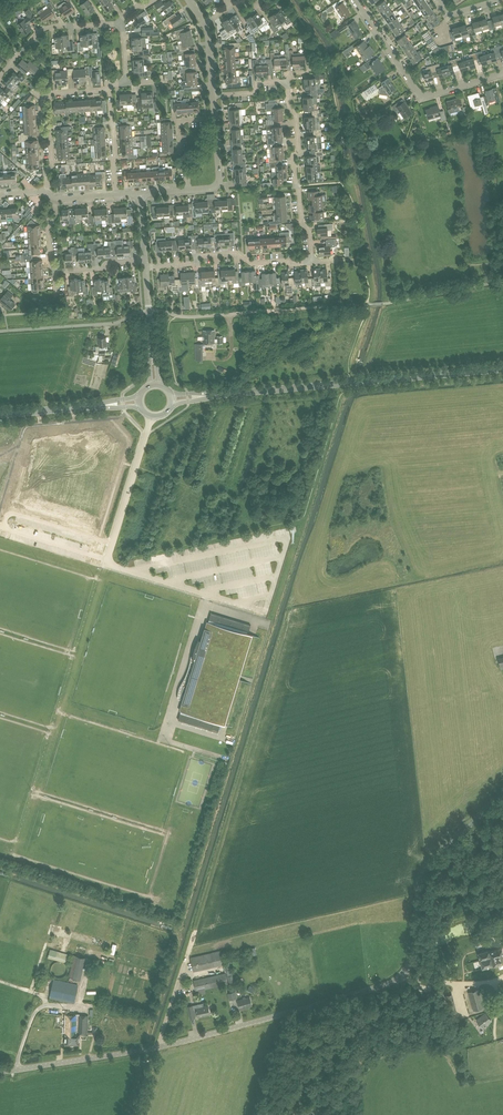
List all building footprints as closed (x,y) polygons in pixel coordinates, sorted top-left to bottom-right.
[(88,14),(95,10),(93,7),(88,0),(87,0),(81,4),(82,7),(88,14)] [(107,11),(113,7),(109,0),(99,0),(107,11)] [(163,9),(166,13),(175,7),(172,3),(173,3),(172,2),(170,0),(164,5),(162,1),(155,6),(159,11),(163,9)] [(420,10),(425,7),(428,5),(424,0),(422,0),(416,5),(420,10)] [(48,7),(39,14),(44,20),(49,17),(49,18),(55,14),(51,9),(54,7),(50,1),(46,4),(48,7)] [(69,1),(59,8),(64,16),(71,12),(71,13),(75,10),(73,7),(69,1)] [(376,7),(380,12),(388,6),(384,1),(376,6),(376,7)] [(343,2),(336,7),(343,19),(350,14),(343,2)] [(420,10),(424,16),(432,11),(429,7),(428,5),(425,7),(420,10)] [(380,12),(384,18),(392,12),(388,6),(380,12)] [(23,17),(16,22),(24,34),(32,28),(28,23),(36,18),(29,9),(24,12),(28,17),(24,19),(23,17)] [(286,14),(284,16),(280,10),(274,14),(280,23),(284,20),(287,24),(291,21),(286,14)] [(139,19),(134,23),(138,28),(147,22),(143,16),(147,14),(145,11),(137,16),(139,19)] [(424,16),(427,22),(436,16),(432,11),(424,16)] [(257,12),(251,16),(257,24),(257,25),(260,29),(269,23),(264,16),(261,18),(257,12)] [(384,18),(388,24),(396,18),(392,12),(384,18)] [(173,14),(163,21),(166,26),(171,22),(174,26),(175,25),(175,26),(184,19),(180,13),(175,17),(173,14)] [(268,17),(272,23),(269,25),(274,32),(278,29),(277,27),(281,25),(280,23),(280,22),(274,14),(273,13),(268,17)] [(228,19),(235,30),(236,32),(240,30),(241,30),(245,27),(240,19),(238,21),(234,15),(228,19)] [(256,31),(253,27),(257,24),(251,16),(251,15),(245,19),(249,25),(246,27),(251,34),(256,31)] [(493,19),(490,20),(493,29),(496,28),(495,26),(501,24),(499,15),(492,17),(493,19)] [(436,16),(427,22),(432,28),(440,22),(436,16)] [(388,24),(392,30),(400,24),(396,18),(388,24)] [(227,19),(222,22),(226,28),(223,30),(228,37),(232,34),(231,32),(235,30),(228,19),(227,19)] [(486,19),(479,21),(482,29),(489,27),(489,30),(490,30),(493,29),(490,20),(487,21),(486,19)] [(353,21),(352,22),(350,23),(348,24),(353,32),(352,32),(356,38),(362,34),(358,28),(359,27),(355,20),(353,21)] [(473,25),(470,26),(472,35),(476,34),(475,31),(482,29),(479,21),(472,23),(473,25)] [(348,27),(347,25),(345,23),(337,28),(339,31),(340,32),(348,27)] [(400,24),(392,30),(396,36),(404,30),(400,24)] [(466,25),(459,27),(462,35),(469,33),(469,36),(472,35),(470,26),(467,27),(466,25)] [(452,28),(453,31),(450,32),(452,41),(456,40),(455,37),(462,35),(459,27),(452,28)] [(191,30),(185,31),(184,28),(175,31),(177,38),(181,36),(181,40),(192,37),(191,30)] [(93,49),(97,48),(99,48),(98,39),(95,40),(94,33),(87,33),(87,35),(88,44),(88,45),(88,44),(93,43),(93,49)] [(62,37),(62,46),(67,45),(67,50),(73,50),(73,41),(69,41),(69,34),(62,35),(62,37)] [(81,36),(81,42),(78,42),(78,51),(84,51),(83,46),(88,45),(88,44),(87,35),(81,36)] [(397,40),(401,46),(409,41),(405,35),(397,40)] [(62,46),(62,37),(55,37),(56,44),(52,44),(53,53),(58,53),(58,48),(63,47),(62,46)] [(182,43),(178,44),(180,51),(188,50),(189,49),(188,45),(194,44),(192,37),(181,40),(182,43)] [(370,49),(364,41),(355,47),(364,59),(374,52),(371,48),(370,49)] [(409,41),(401,46),(405,52),(413,46),(409,41)] [(224,53),(235,52),(234,46),(240,46),(240,42),(231,43),(231,46),(223,47),(224,53)] [(146,43),(133,44),(133,50),(137,50),(137,54),(149,53),(149,49),(146,49),(146,43)] [(280,54),(280,55),(280,68),(287,67),(286,62),(289,61),(289,51),(288,44),(285,44),(286,54),(280,54)] [(416,44),(405,52),(409,58),(417,52),(415,50),(418,47),(416,44)] [(343,51),(347,57),(351,54),(349,51),(354,48),(352,45),(343,51)] [(437,46),(432,50),(433,52),(436,56),(442,54),(440,47),(437,46)] [(491,53),(487,54),(489,60),(489,63),(497,60),(495,54),(498,53),(496,47),(490,49),(491,53)] [(180,51),(179,51),(179,54),(181,54),(182,60),(186,60),(196,59),(195,53),(188,53),(188,50),(180,51)] [(304,53),(298,54),(299,66),(305,66),(305,58),(308,58),(307,50),(303,50),(304,53)] [(293,51),(289,51),(289,61),(293,61),(293,67),(299,66),(298,54),(293,54),(293,51)] [(419,51),(409,58),(413,64),(421,58),(419,54),(421,53),(419,51)] [(481,51),(475,53),(477,59),(480,58),(482,65),(489,63),(489,60),(487,54),(483,55),(481,51)] [(274,52),(270,52),(271,59),(271,60),(274,60),(274,68),(280,68),(280,55),(274,55),(274,52)] [(470,59),(465,60),(468,69),(476,67),(474,60),(477,59),(475,53),(469,55),(470,59)] [(140,59),(134,59),(134,66),(144,65),(144,62),(146,62),(146,59),(149,59),(149,55),(139,56),(140,59)] [(460,57),(454,59),(456,65),(459,64),(461,71),(468,69),(465,60),(461,61),(460,57)] [(378,58),(373,62),(371,59),(360,67),(362,71),(366,68),(367,69),(371,67),(376,75),(380,72),(381,73),(385,69),(378,58)] [(16,66),(25,73),(29,69),(34,73),(38,68),(30,61),(27,64),(22,59),(16,66)] [(186,66),(182,66),(182,70),(190,69),(189,66),(196,65),(196,59),(186,60),(186,66)] [(261,59),(252,60),(252,68),(256,68),(256,75),(262,74),(261,59)] [(271,59),(261,59),(262,74),(268,74),(268,67),(271,66),(271,60),(271,59)] [(449,65),(444,66),(447,75),(454,73),(452,66),(456,65),(454,59),(448,61),(449,65)] [(439,63),(433,65),(435,71),(437,71),(439,77),(447,75),(444,66),(440,68),(439,63)] [(144,65),(134,66),(134,72),(135,72),(135,77),(151,75),(151,71),(145,71),(144,65)] [(427,71),(423,72),(426,81),(433,79),(431,73),(435,71),(433,65),(426,67),(427,71)] [(85,69),(79,69),(81,84),(84,83),(84,80),(86,80),(86,75),(89,75),(89,68),(88,67),(85,67),(85,69)] [(67,70),(61,71),(62,85),(66,85),(65,82),(68,81),(68,75),(71,75),(70,68),(67,69),(67,70)] [(73,68),(70,68),(71,75),(74,75),(74,81),(77,81),(77,84),(81,84),(79,69),(74,70),(73,68)] [(92,68),(89,68),(89,75),(89,77),(93,77),(93,83),(100,82),(99,69),(92,70),(92,68)] [(52,77),(55,76),(56,83),(58,82),(58,85),(62,85),(61,71),(57,71),(57,69),(52,70),(52,77)] [(182,70),(180,70),(180,73),(184,73),(184,74),(183,74),(183,75),(182,75),(182,78),(183,78),(183,79),(186,79),(197,78),(196,71),(190,72),(190,69),(182,70)] [(20,73),(18,75),(13,72),(9,77),(16,83),(19,80),(22,81),(25,77),(20,73)] [(314,78),(305,79),(305,85),(320,83),(321,83),(320,78),(325,78),(325,73),(314,74),(314,78)] [(240,76),(236,76),(226,77),(226,83),(232,83),(232,86),(240,85),(240,76)] [(9,77),(5,82),(9,86),(7,88),(12,93),(15,88),(13,87),(16,83),(9,77)] [(378,87),(379,89),(378,93),(388,94),(392,91),(392,90),(394,89),(389,82),(390,81),(388,77),(381,82),(382,84),(378,87)] [(183,81),(180,84),(181,86),(182,89),(184,88),(185,88),(191,88),(197,87),(197,84),(197,78),(186,79),(186,80),(183,81)] [(320,83),(305,85),(306,90),(315,89),(315,93),(310,93),(310,94),(318,93),(324,92),(324,88),(320,88),(320,83)] [(0,87),(0,96),(3,99),(5,100),(8,97),(12,93),(7,88),(4,91),(0,87)] [(367,96),(372,92),(369,87),(364,91),(367,96)] [(483,96),(485,105),(489,104),(488,102),(495,100),(496,102),(500,101),(496,87),(485,90),(486,95),(483,96)] [(142,102),(137,102),(137,108),(138,112),(143,111),(143,108),(148,108),(147,92),(142,92),(142,102)] [(153,92),(147,92),(148,108),(154,108),(157,108),(157,103),(154,103),(153,92)] [(478,92),(467,96),(471,109),(476,108),(475,106),(482,104),(482,106),(485,115),(488,114),(485,105),(483,96),(480,97),(478,92)] [(132,93),(126,94),(126,104),(132,103),(133,106),(134,106),(134,108),(137,108),(137,102),(137,99),(133,99),(132,94),(132,93)] [(310,97),(303,98),(304,104),(314,103),(317,103),(317,96),(318,96),(318,93),(310,94),(310,97)] [(120,101),(117,101),(118,110),(121,110),(121,108),(124,107),(123,104),(126,104),(126,94),(120,94),(120,99),(120,101)] [(103,105),(102,98),(96,99),(97,110),(97,113),(103,113),(106,113),(106,105),(103,105)] [(460,98),(447,102),(449,109),(448,110),(449,114),(460,110),(458,107),(462,106),(460,98)] [(175,99),(171,99),(171,107),(175,107),(175,114),(181,114),(180,103),(180,101),(177,101),(177,99),(175,99)] [(399,102),(392,106),(396,111),(398,110),(404,117),(412,112),(405,102),(401,105),(399,102)] [(282,107),(277,108),(276,103),(266,104),(266,111),(271,110),(272,111),(272,114),(282,113),(282,107)] [(314,103),(304,104),(304,110),(311,110),(312,113),(319,113),(319,109),(314,109),(314,103)] [(428,119),(440,115),(441,115),(440,112),(438,105),(433,107),(425,110),(428,119)] [(235,106),(228,107),(229,116),(242,115),(241,109),(235,109),(235,106)] [(266,121),(263,122),(263,125),(266,124),(273,124),(273,120),(283,119),(282,113),(272,114),(269,114),(270,119),(265,119),(266,121)] [(312,116),(305,117),(305,124),(316,123),(315,118),(322,117),(321,113),(319,113),(312,113),(312,116)] [(242,115),(229,116),(230,126),(242,125),(242,115)] [(159,119),(157,119),(157,123),(161,122),(161,128),(172,127),(172,121),(165,122),(165,119),(159,119)] [(132,131),(131,125),(134,124),(134,121),(128,121),(126,121),(127,125),(120,125),(121,131),(132,131)] [(98,126),(97,123),(90,124),(90,127),(93,127),(94,133),(105,132),(104,126),(98,126)] [(316,123),(305,124),(305,130),(313,129),(313,133),(321,132),(321,128),(319,129),(319,123),(316,123)] [(273,124),(266,124),(267,134),(282,133),(281,126),(274,127),(273,124)] [(65,129),(56,129),(56,136),(68,135),(67,129),(72,128),(72,125),(68,125),(64,126),(65,129)] [(242,125),(230,126),(230,129),(230,132),(232,132),(232,136),(241,135),(240,129),(243,128),(242,125)] [(36,127),(24,128),(24,132),(22,133),(21,134),(21,135),(18,135),(19,138),(21,138),(24,137),(24,134),(28,134),(37,133),(36,127)] [(313,136),(306,137),(307,143),(317,143),(320,142),(321,142),(321,135),(322,135),(321,132),(313,133),(313,136)] [(282,133),(267,134),(268,143),(283,142),(282,138),(282,133)] [(232,139),(231,139),(231,145),(241,145),(241,141),(243,141),(243,135),(241,135),(232,136),(232,139)] [(283,142),(268,143),(268,149),(269,149),(270,153),(273,153),(283,152),(283,142)] [(317,143),(307,143),(307,149),(310,149),(310,153),(323,152),(324,152),(324,148),(323,148),(320,148),(320,142),(317,143)] [(162,146),(163,152),(160,152),(160,156),(168,156),(167,152),(174,152),(173,145),(162,146)] [(241,145),(231,145),(231,149),(232,152),(232,155),(242,154),(242,148),(241,145)] [(106,150),(95,151),(95,157),(92,157),(92,161),(100,160),(100,157),(106,156),(107,156),(106,150)] [(270,158),(269,158),(269,162),(282,161),(282,157),(284,157),(283,152),(273,153),(270,153),(270,158)] [(310,156),(306,156),(307,163),(309,163),(319,162),(319,156),(323,155),(323,152),(310,153),(310,156)] [(69,153),(58,154),(58,160),(67,159),(67,162),(71,162),(74,162),(74,158),(69,159),(69,153)] [(242,154),(232,155),(233,165),(240,164),(245,164),(245,162),(244,161),(242,161),(242,154)] [(282,161),(269,162),(270,168),(275,167),(275,171),(287,171),(287,165),(282,165),(282,161)] [(310,166),(307,166),(307,173),(320,172),(320,165),(318,166),(318,162),(309,163),(310,166)] [(240,164),(233,165),(233,168),(233,171),(235,171),(235,175),(246,174),(245,164),(240,164)] [(165,167),(165,169),(166,178),(173,178),(172,174),(176,174),(175,167),(172,167),(172,169),(168,169),(168,167),(165,167)] [(128,178),(128,181),(131,181),(131,182),(135,182),(134,172),(131,172),(128,172),(128,170),(124,171),(125,178),(128,178)] [(101,174),(96,174),(97,185),(103,185),(102,179),(106,179),(105,171),(101,172),(101,174)] [(287,176),(287,171),(277,171),(277,175),(272,175),(273,180),(273,183),(280,183),(280,180),(280,176),(287,176)] [(308,179),(310,179),(311,182),(323,181),(323,178),(321,178),(320,172),(307,173),(308,179)] [(235,178),(234,179),(234,185),(241,184),(241,186),(247,185),(246,174),(235,175),(235,178)] [(312,199),(313,202),(323,201),(322,195),(318,195),(318,191),(308,192),(308,200),(312,199)] [(224,200),(221,200),(221,208),(228,208),(228,210),(233,210),(232,205),(235,204),(235,197),(224,198),(224,200)] [(216,199),(211,199),(212,212),(215,212),(215,209),(216,209),(221,208),(221,200),(217,200),(217,198),(216,199)] [(205,201),(201,201),(202,213),(212,212),(211,199),(205,199),(205,201)] [(198,200),(191,200),(192,203),(192,204),(192,207),(192,210),(193,217),(196,216),(196,213),(202,213),(201,201),(198,202),(198,200)] [(309,205),(309,212),(324,211),(319,211),(319,208),(323,208),(323,201),(313,202),(313,205),(309,205)] [(186,205),(182,205),(183,217),(193,217),(192,210),(192,207),(192,204),(192,203),(186,203),(186,205)] [(166,206),(163,206),(163,215),(170,214),(170,217),(173,217),(173,214),(172,204),(166,205),(166,206)] [(178,204),(172,204),(173,214),(176,214),(177,218),(183,218),(183,217),(182,205),(178,205),(178,204)] [(153,206),(152,206),(152,218),(157,218),(157,215),(163,215),(163,206),(159,207),(159,205),(153,206)] [(18,207),(12,208),(13,218),(19,217),(19,218),(22,218),(22,211),(19,211),(18,207)] [(23,215),(25,217),(30,211),(32,209),(30,207),(23,215)] [(88,207),(81,208),(82,215),(82,219),(86,219),(86,223),(89,223),(89,226),(92,226),(92,224),(92,222),(92,217),(91,215),(88,215),(88,207)] [(114,215),(111,215),(111,222),(117,222),(118,218),(121,218),(120,207),(114,208),(114,215)] [(120,207),(121,218),(127,218),(128,224),(131,224),(130,211),(127,211),(127,207),(120,207)] [(75,216),(72,216),(73,223),(76,223),(76,219),(82,219),(82,215),(81,208),(75,208),(75,216)] [(107,208),(101,209),(101,220),(108,219),(108,223),(111,222),(111,215),(108,216),(107,208)] [(68,209),(62,209),(62,220),(66,220),(66,224),(70,223),(70,224),(72,224),(72,223),(73,223),(72,216),(69,216),(68,209)] [(95,217),(92,217),(92,222),(92,224),(96,224),(95,220),(101,220),(101,209),(94,209),(95,217)] [(310,219),(314,218),(315,222),(324,221),(323,218),(324,218),(324,211),(309,212),(313,212),(314,215),(310,215),(310,219)] [(274,221),(269,222),(270,225),(282,224),(281,221),(287,220),(287,214),(274,215),(274,221)] [(27,224),(27,225),(27,231),(40,230),(39,224),(36,225),(36,224),(31,219),(27,224)] [(325,228),(317,229),(318,235),(321,235),(321,239),(328,238),(328,235),(331,235),(331,230),(328,230),(331,230),(331,228),(333,227),(333,224),(324,224),(325,228)] [(289,232),(279,233),(280,237),(280,246),(287,245),(287,242),(290,242),(289,232)] [(188,239),(185,239),(185,247),(189,247),(189,249),(195,248),(195,241),(194,235),(188,236),(188,239)] [(198,235),(194,235),(195,241),(195,248),(201,248),(201,246),(205,246),(204,237),(198,238),(198,235)] [(224,236),(224,244),(228,244),(228,246),(234,245),(234,238),(230,238),(230,235),(224,236)] [(217,236),(214,237),(215,247),(221,246),(221,245),(224,244),(224,236),(217,236)] [(156,244),(155,244),(155,251),(162,251),(162,249),(166,249),(165,240),(165,237),(157,238),(157,241),(155,241),(156,244)] [(214,237),(204,237),(205,246),(209,246),(209,247),(215,247),(214,237)] [(185,239),(175,240),(175,243),(176,250),(182,249),(182,248),(185,247),(185,239)] [(326,240),(327,246),(319,246),(320,255),(331,254),(330,247),(335,246),(335,239),(326,240)] [(123,244),(123,251),(124,255),(130,255),(130,247),(133,247),(132,240),(128,240),(127,244),(123,244)] [(172,240),(165,240),(166,249),(170,248),(170,250),(176,250),(175,243),(175,240),(172,240)] [(107,245),(104,246),(104,257),(111,256),(114,256),(113,241),(108,242),(107,245)] [(119,241),(113,241),(114,256),(117,256),(124,255),(123,251),(123,244),(120,244),(119,241)] [(88,250),(84,251),(85,262),(92,261),(91,254),(94,253),(94,250),(94,243),(88,244),(88,250)] [(96,243),(94,243),(94,250),(97,250),(98,257),(104,257),(103,246),(101,246),(100,243),(97,243),(96,243)] [(23,255),(20,255),(20,258),(32,257),(32,254),(42,253),(41,247),(28,248),(29,252),(23,253),(23,255)] [(69,252),(65,252),(66,263),(72,263),(72,255),(75,255),(74,248),(68,248),(69,252)] [(78,248),(74,248),(75,255),(78,255),(79,262),(85,262),(84,251),(78,251),(78,248)] [(16,258),(14,258),(15,261),(20,261),(29,261),(30,266),(42,265),(42,260),(32,261),(32,257),(20,258),(16,258)] [(218,277),(219,284),(225,284),(225,280),(229,279),(228,269),(227,269),(226,268),(223,269),(222,269),(222,270),(221,270),(222,277),(218,277)] [(228,269),(229,279),(233,279),(233,283),(234,287),(239,287),(239,283),(239,276),(235,276),(235,269),(234,269),(233,268),(229,268),(228,269)] [(314,278),(311,278),(312,286),(315,286),(315,287),(321,286),(321,281),(320,269),(313,269),(314,278)] [(320,269),(321,281),(325,281),(325,287),(331,286),(331,278),(327,279),(327,270),(320,270),(320,269)] [(214,270),(208,271),(209,281),(212,280),(212,285),(219,285),(218,277),(215,277),(214,270)] [(255,270),(249,271),(249,281),(249,284),(250,284),(254,284),(254,288),(260,288),(260,287),(259,279),(259,275),(256,275),(255,270)] [(295,277),(292,277),(292,281),(293,289),(292,288),(298,287),(298,283),(302,283),(301,270),(301,272),(294,272),(295,277)] [(307,270),(301,270),(302,283),(302,282),(305,281),(306,286),(312,286),(311,278),(308,278),(307,270)] [(201,271),(202,278),(198,279),(199,286),(205,286),(205,281),(209,281),(208,271),(201,271)] [(242,272),(242,276),(239,276),(239,285),(245,284),(245,281),(249,281),(249,271),(242,272)] [(178,279),(179,288),(186,288),(185,284),(188,284),(187,272),(181,273),(181,279),(178,279)] [(194,272),(188,272),(188,284),(191,283),(192,287),(197,287),(197,291),(199,291),(199,286),(198,279),(198,278),(195,278),(194,272)] [(280,278),(276,278),(276,272),(269,273),(270,283),(274,282),(274,285),(280,285),(280,278)] [(174,273),(167,274),(168,285),(171,285),(172,290),(179,290),(179,288),(178,279),(175,279),(174,273)] [(262,279),(259,279),(260,287),(266,286),(265,283),(270,283),(269,273),(262,273),(262,279)] [(288,273),(281,273),(282,284),(286,284),(287,294),(293,293),(293,289),(292,281),(292,277),(288,278),(288,273)] [(161,281),(158,281),(158,290),(167,289),(166,285),(168,285),(167,274),(160,275),(161,281)] [(132,276),(125,277),(127,292),(131,291),(131,292),(136,292),(136,283),(132,283),(132,276)] [(120,284),(116,284),(117,292),(123,291),(123,292),(127,292),(125,277),(119,277),(120,284)] [(70,279),(71,286),(67,286),(68,296),(74,295),(73,289),(78,289),(77,278),(70,279)] [(77,278),(78,289),(78,291),(83,290),(83,294),(88,293),(88,286),(84,287),(84,280),(77,280),(77,278)] [(98,295),(97,290),(102,289),(102,291),(101,281),(101,279),(94,279),(95,286),(91,287),(92,295),(98,295)] [(2,286),(5,288),(10,283),(6,280),(2,286)] [(108,280),(101,281),(102,291),(102,296),(109,295),(109,294),(112,294),(112,287),(108,287),(108,280)] [(44,282),(31,283),(31,289),(32,289),(32,290),(33,292),(34,293),(36,292),(38,291),(38,290),(38,289),(44,288),(44,282)] [(0,299),(0,301),(1,301),(0,302),(3,304),(10,309),(11,308),(12,307),(15,304),(9,299),(12,295),(7,290),(0,299)] [(203,330),(203,344),(215,343),(215,330),(203,330)] [(106,337),(99,337),(99,346),(100,354),(105,354),(105,346),(107,346),(107,341),(106,341),(106,337)] [(180,713),(178,720),(218,732),(220,725),(219,725),(219,723),(228,726),(232,727),(232,726),(224,724),(237,680),(250,683),(251,684),(251,683),(238,679),(239,675),(253,679),(253,678),(252,678),(239,674),(251,635),(259,638),(259,637),(256,636),(255,636),(247,634),(247,632),(248,632),(251,625),(211,613),(209,620),(202,644),(198,643),(195,653),(194,653),(194,652),(193,652),(193,653),(193,654),(193,655),(193,656),(193,657),(193,658),(192,658),(192,659),(193,659),(196,660),(180,713)] [(482,968),(502,962),(502,951),(502,947),(489,951),(489,950),(478,953),(482,968)] [(70,955),(50,949),(48,957),(68,963),(70,955)] [(221,950),(190,957),(193,971),(224,965),(221,950)] [(69,963),(71,964),(69,977),(81,980),(85,958),(71,954),(69,963)] [(59,961),(57,961),(55,962),(53,963),(52,965),(51,966),(51,968),(51,970),(51,972),(52,974),(53,976),(54,977),(56,978),(58,978),(60,978),(62,978),(63,977),(65,976),(66,975),(67,973),(68,971),(68,969),(67,967),(67,965),(65,964),(64,963),(62,962),(60,961),(59,961)] [(228,984),(225,972),(193,980),(196,991),(228,984)] [(54,980),(50,997),(74,1002),(77,985),(54,980)] [(485,1008),(479,989),(468,992),(473,1011),(485,1008)] [(448,1021),(456,1019),(452,996),(445,997),(448,1021)] [(240,1009),(252,1005),(250,997),(238,1001),(240,1009)] [(193,1009),(193,1005),(188,1006),(190,1019),(195,1017),(195,1016),(198,1016),(198,1017),(210,1014),(208,1006),(196,1009),(193,1009)] [(476,1020),(482,1029),(492,1021),(486,1012),(476,1020)] [(77,1030),(88,1031),(88,1015),(65,1014),(64,1032),(66,1033),(65,1044),(74,1045),(74,1038),(72,1038),(71,1033),(70,1033),(70,1032),(77,1032),(77,1030)] [(88,1032),(88,1031),(77,1030),(77,1032),(70,1032),(70,1033),(71,1033),(72,1038),(74,1038),(74,1045),(79,1045),(80,1033),(88,1034),(93,1034),(97,1034),(97,1027),(93,1027),(93,1032),(88,1032)]
